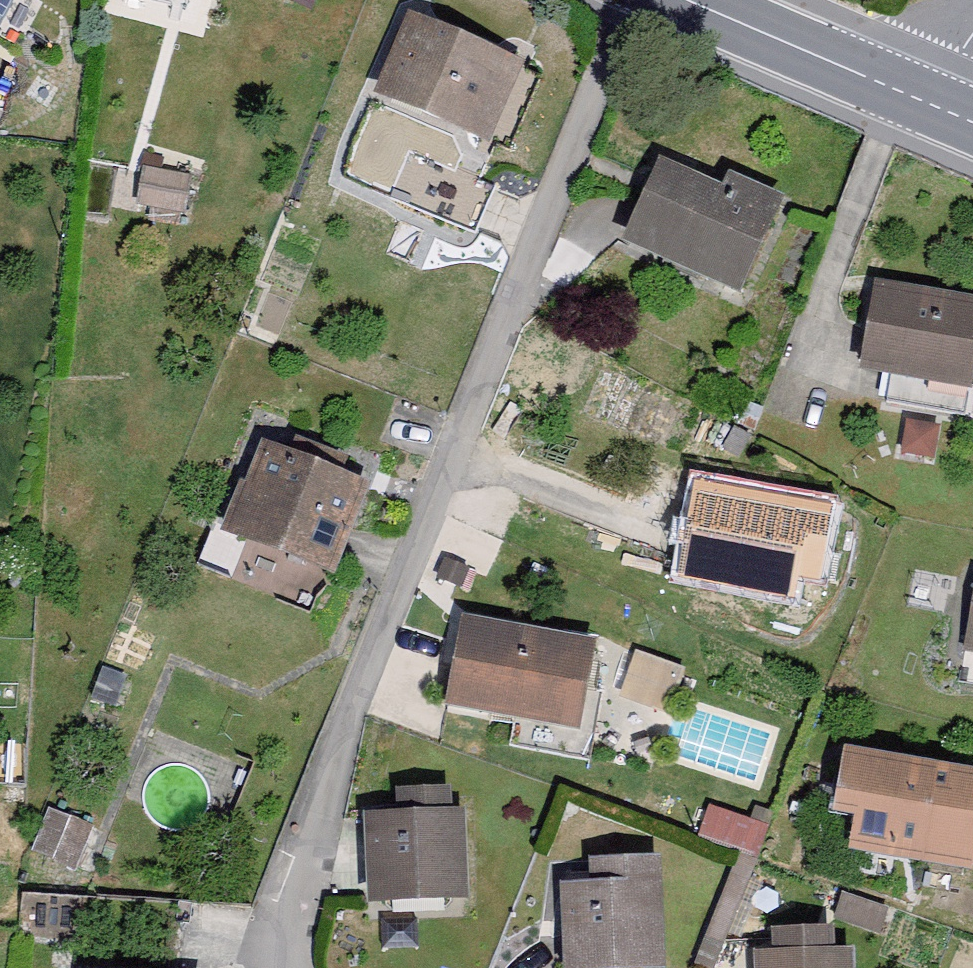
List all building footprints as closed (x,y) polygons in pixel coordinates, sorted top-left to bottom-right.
[(24,0),(0,0),(0,46),(24,0)] [(419,13),(380,99),(494,151),(533,65),(419,13)] [(666,168),(626,253),(750,307),(794,203),(739,181),(731,194),(666,168)] [(189,178),(142,170),(135,208),(182,216),(189,178)] [(874,273),(855,363),(970,382),(972,363),(972,291),(874,273)] [(362,474),(262,442),(234,531),(334,562),(362,474)] [(831,507),(698,479),(680,569),(789,585),(802,564),(819,563),(831,507)] [(581,722),(598,635),(461,610),(445,696),(581,722)] [(852,742),(842,807),(859,809),(856,832),(972,850),(972,760),(852,742)] [(367,826),(371,911),(475,909),(470,800),(397,803),(398,825),(367,826)] [(51,805),(33,845),(75,862),(92,823),(51,805)] [(705,830),(759,847),(767,824),(713,806),(705,830)] [(558,870),(562,964),(667,959),(662,845),(589,848),(590,869),(558,870)] [(755,939),(756,967),(854,967),(852,932),(755,939)]
